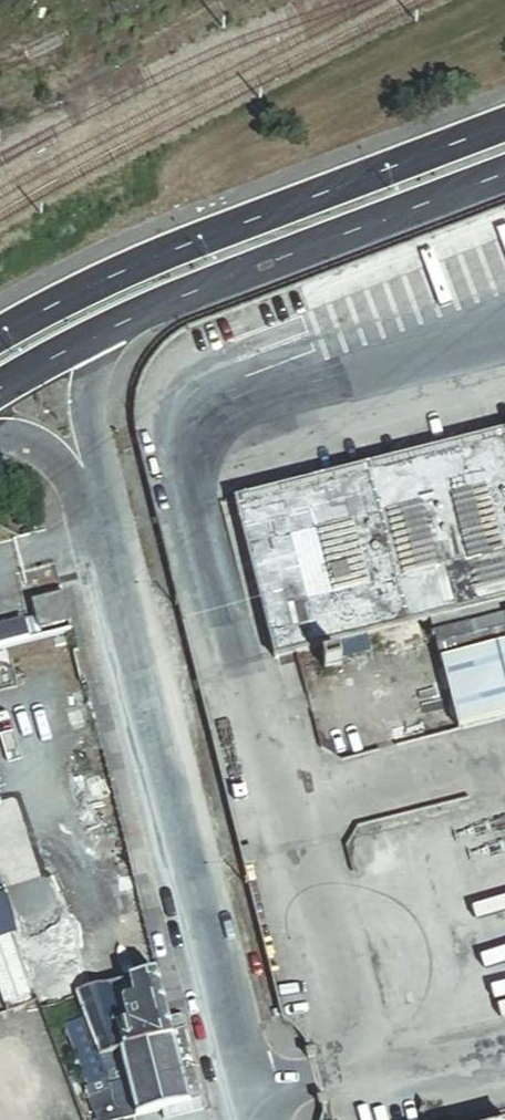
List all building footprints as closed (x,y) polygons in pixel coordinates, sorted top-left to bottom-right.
[(234,500),(241,530),(504,464),(504,432),(234,500)] [(241,530),(274,659),(430,620),(441,664),(484,653),(473,611),(498,604),(504,603),(504,464),(241,530)] [(38,629),(58,625),(67,622),(60,595),(32,603),(38,629)] [(484,653),(504,648),(504,617),(502,617),(498,604),(473,611),(484,653)] [(58,625),(61,636),(70,633),(67,622),(58,625)] [(29,643),(24,624),(0,630),(0,650),(29,643)] [(441,664),(458,733),(504,721),(504,648),(484,653),(441,664)] [(322,660),(325,672),(342,668),(339,656),(322,660)] [(42,877),(17,799),(11,801),(9,792),(0,794),(0,881),(2,889),(42,877)] [(2,889),(5,897),(16,932),(55,918),(42,877),(2,889)] [(0,898),(0,937),(16,932),(5,897),(0,898)] [(55,918),(16,932),(22,953),(62,941),(55,918)] [(7,1015),(37,1003),(30,979),(22,953),(16,932),(0,937),(0,994),(7,1015)] [(22,953),(30,979),(71,966),(62,941),(22,953)] [(142,958),(86,973),(93,992),(120,984),(146,978),(142,958)] [(30,979),(37,1003),(40,1013),(63,1007),(75,1003),(73,997),(80,995),(72,969),(71,966),(30,979)] [(72,969),(80,995),(93,992),(86,973),(84,966),(72,969)] [(174,1039),(157,975),(146,978),(120,984),(93,992),(80,995),(73,997),(75,1003),(82,1022),(95,1059),(174,1039)] [(95,1059),(82,1022),(65,1027),(88,1090),(104,1084),(95,1059)] [(185,1036),(174,1039),(190,1103),(201,1099),(201,1097),(185,1036)] [(95,1059),(104,1084),(108,1094),(118,1119),(123,1119),(162,1112),(164,1119),(173,1119),(193,1115),(191,1106),(190,1103),(174,1039),(95,1059)] [(88,1090),(81,1091),(85,1102),(90,1100),(108,1094),(104,1084),(88,1090)] [(97,1119),(118,1119),(108,1094),(90,1100),(97,1119)] [(201,1099),(190,1103),(191,1106),(193,1115),(205,1112),(201,1099)]
